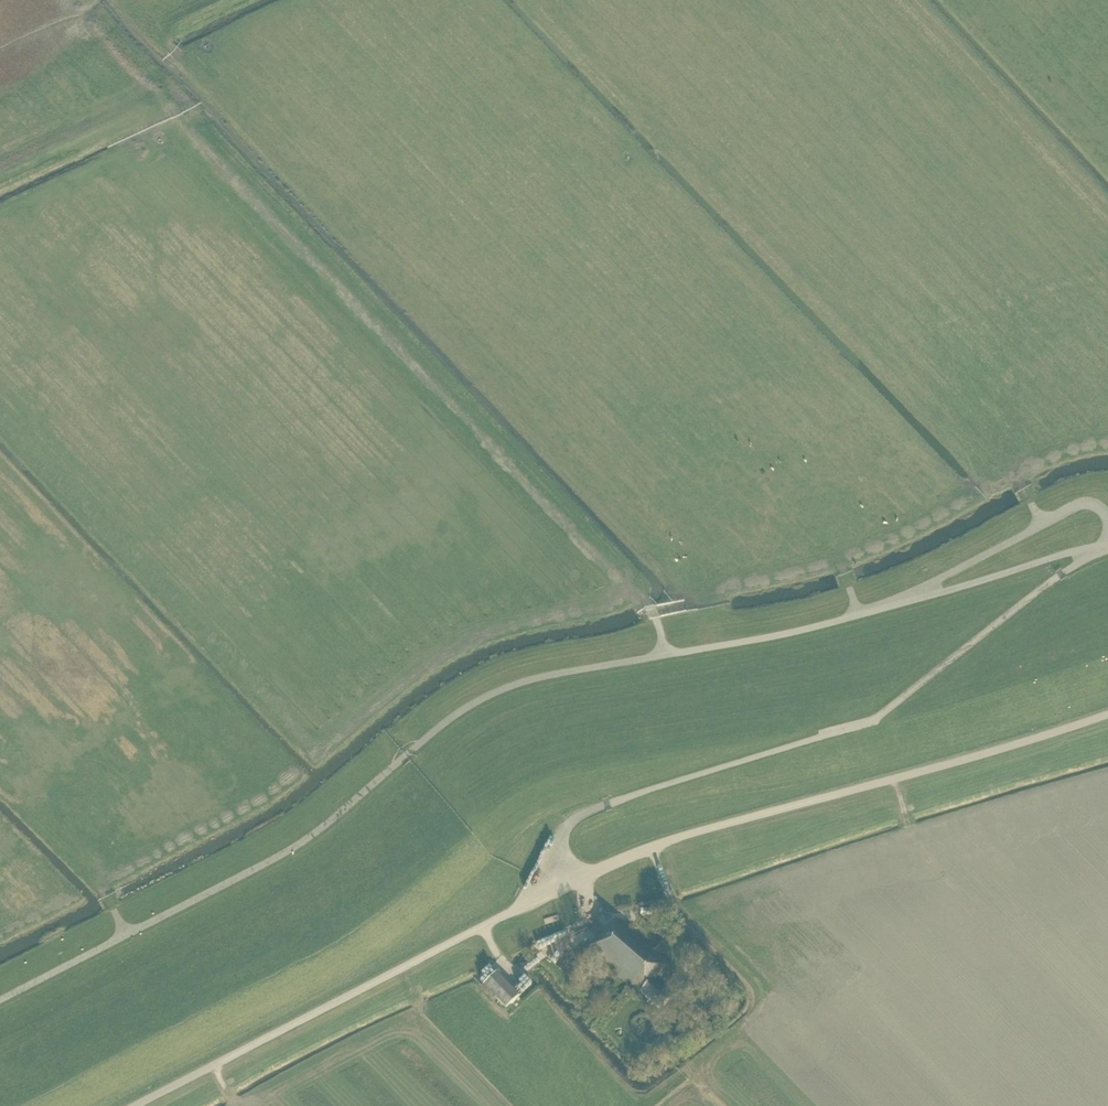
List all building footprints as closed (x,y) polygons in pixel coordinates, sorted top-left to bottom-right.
[(670,1000),(651,984),(666,966),(615,920),(587,951),(634,991),(635,990),(640,994),(660,1012),(670,1000)] [(482,987),(505,1010),(519,998),(495,974),(482,987)]
